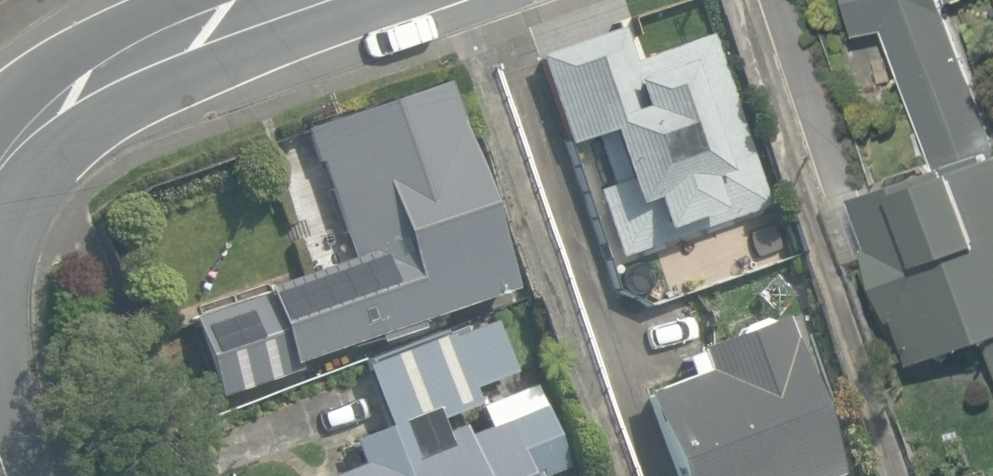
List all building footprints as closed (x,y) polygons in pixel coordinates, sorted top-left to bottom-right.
[(992,352),(992,150),(944,11),(942,0),(849,0),(854,33),(859,33),(865,72),(878,83),(898,80),(927,174),(826,204),(844,265),(874,256),(894,318),(899,317),(914,365),(990,342),(992,352)] [(594,188),(618,257),(766,204),(706,37),(631,64),(618,29),(534,59),(566,147),(591,138),(608,183),(594,188)] [(374,344),(417,329),(415,323),(508,291),(439,88),(303,134),(346,261),(257,291),(259,297),(188,321),(214,398),(294,371),(292,363),(372,336),(374,344)] [(500,357),(535,347),(525,312),(490,322),(500,357)] [(672,475),(839,475),(781,317),(695,349),(703,371),(642,393),(672,475)] [(394,430),(476,399),(461,360),(476,355),(464,325),(368,362),(394,430)] [(528,460),(518,464),(500,416),(420,448),(413,429),(355,452),(359,463),(327,475),(535,475),(528,460)]
